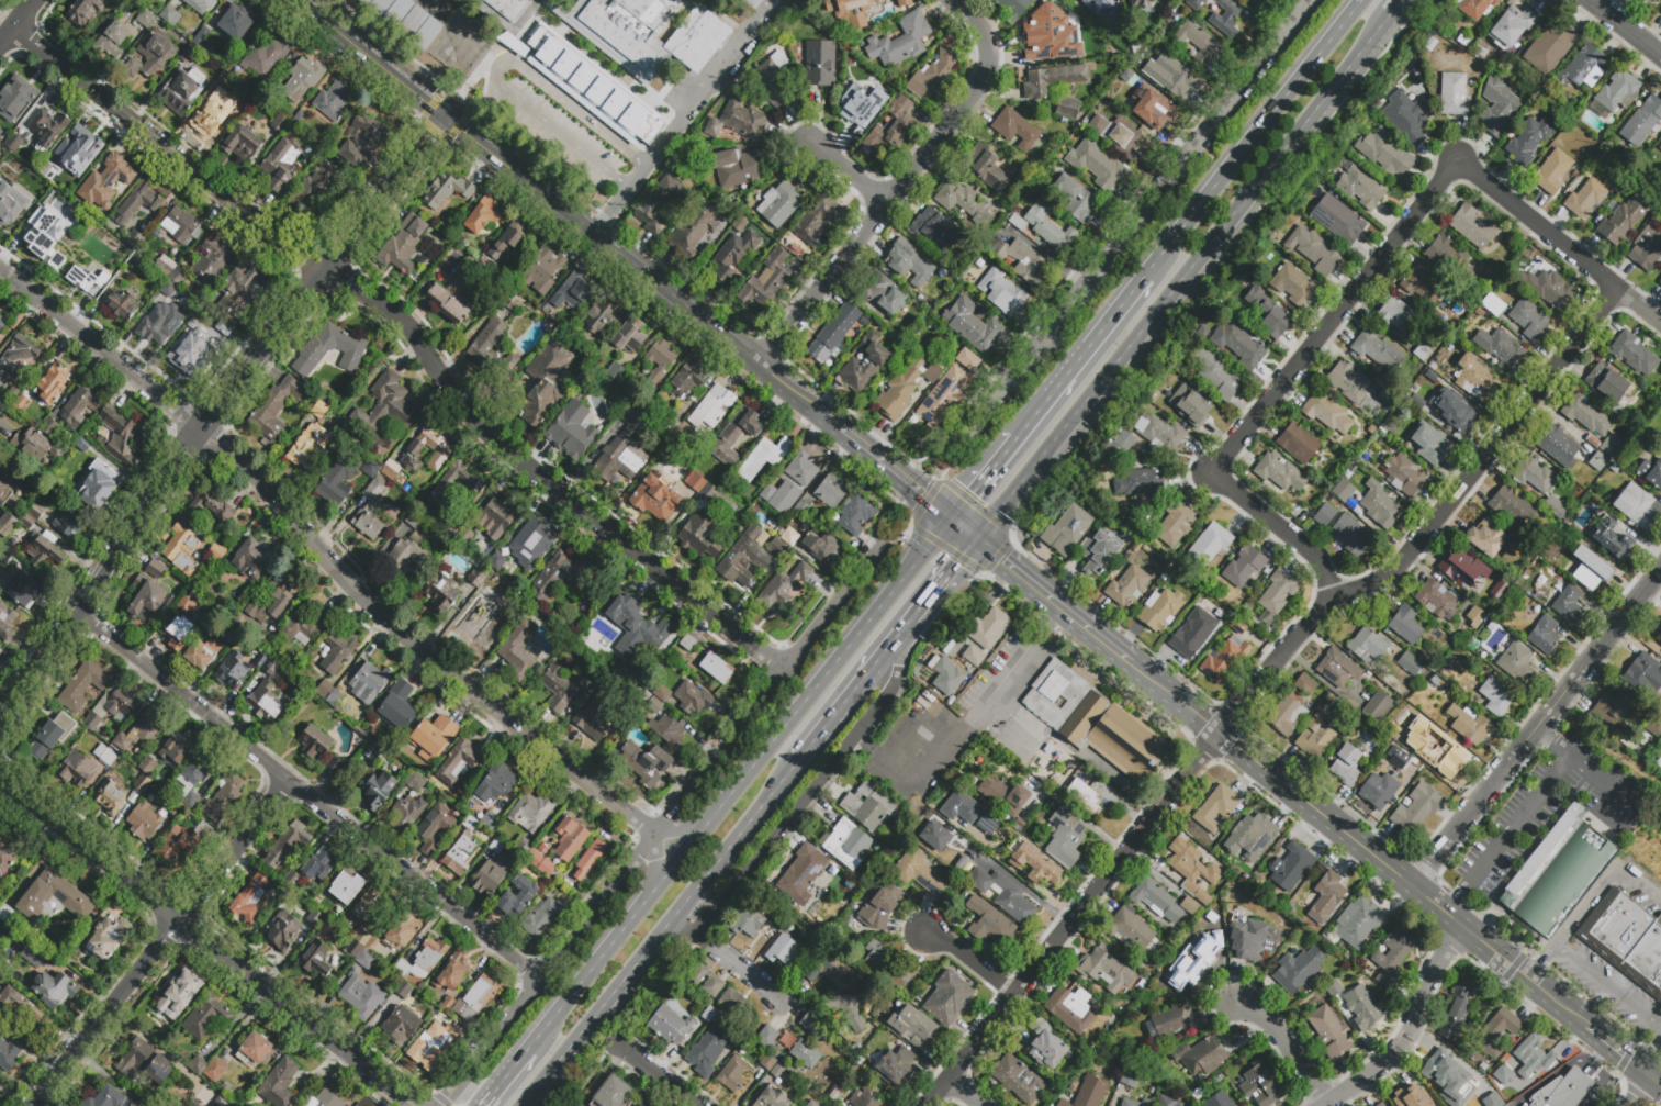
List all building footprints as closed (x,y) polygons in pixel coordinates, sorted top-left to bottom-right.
[(75,1),(72,0),(103,0),(101,2),(103,4),(104,9),(101,12),(97,13),(96,12),(89,20),(87,19),(80,25),(79,24),(77,26),(63,14),(75,1)] [(202,15),(181,0),(215,0),(209,10),(207,9),(202,15)] [(366,8),(372,0),(395,0),(381,19),(366,8)] [(381,19),(395,0),(412,0),(416,3),(395,30),(381,19)] [(512,23),(482,0),(529,0),(512,23)] [(562,21),(578,0),(658,0),(671,10),(652,34),(666,46),(663,51),(671,56),(647,87),(562,21)] [(829,25),(822,0),(869,0),(872,11),(868,11),(864,13),(867,27),(854,32),(851,20),(829,25)] [(872,11),(869,0),(911,0),(912,5),(899,9),(900,14),(885,19),(885,21),(872,24),(868,11),(872,11)] [(1007,13),(992,0),(1034,0),(1012,25),(1002,18),(1007,13)] [(1041,2),(1042,0),(1060,0),(1052,11),(1041,2)] [(1085,3),(1084,0),(1117,0),(1120,14),(1118,15),(1119,22),(1099,25),(1098,19),(1092,20),(1092,15),(1087,16),(1086,8),(1090,7),(1090,2),(1085,3)] [(1134,14),(1131,0),(1156,0),(1158,9),(1154,10),(1155,15),(1140,19),(1138,13),(1134,14)] [(1183,1),(1184,0),(1226,0),(1244,14),(1233,26),(1238,31),(1231,40),(1208,21),(1214,12),(1205,5),(1203,5),(1197,12),(1183,1)] [(1457,9),(1463,0),(1500,0),(1495,5),(1493,10),(1492,9),(1486,18),(1483,15),(1477,23),(1457,9)] [(259,20),(243,42),(218,23),(235,2),(259,20)] [(395,30),(416,3),(430,14),(409,42),(395,30)] [(696,76),(671,56),(663,51),(666,46),(699,3),(732,29),(696,76)] [(1541,21),(1537,27),(1534,25),(1529,30),(1526,27),(1505,54),(1493,44),(1495,42),(1488,35),(1513,3),(1523,12),(1526,7),(1539,18),(1538,19),(1541,21)] [(182,18),(173,27),(159,16),(168,5),(182,18)] [(145,8),(156,16),(147,29),(136,20),(145,8)] [(918,8),(923,20),(924,19),(932,33),(920,41),(925,52),(911,58),(910,56),(894,65),(891,63),(883,67),(878,58),(871,62),(863,48),(868,45),(866,40),(875,35),(877,41),(887,36),(890,42),(905,34),(897,19),(918,8)] [(409,42),(430,14),(445,25),(424,53),(409,42)] [(1070,55),(1058,56),(1057,47),(1041,48),(1042,58),(1025,59),(1023,38),(1021,38),(1020,30),(1046,27),(1045,18),(1062,15),(1063,27),(1068,26),(1070,55)] [(1578,33),(1571,43),(1574,46),(1548,79),(1520,57),(1555,15),(1578,33)] [(115,19),(131,32),(120,46),(124,49),(115,59),(105,51),(101,56),(91,47),(115,19)] [(1225,47),(1220,55),(1219,54),(1205,70),(1192,59),(1199,49),(1187,40),(1179,49),(1168,42),(1186,19),(1212,38),(1213,37),(1225,47)] [(526,44),(541,24),(553,34),(552,35),(538,54),(526,44)] [(211,44),(206,51),(193,40),(205,25),(213,32),(206,40),(211,44)] [(155,27),(170,40),(169,41),(178,48),(161,69),(158,66),(149,78),(138,69),(131,79),(121,70),(131,57),(142,66),(154,52),(143,43),(155,27)] [(496,38),(504,30),(530,51),(523,59),(496,38)] [(538,54),(552,35),(566,47),(549,70),(534,58),(538,54)] [(284,36),(294,44),(281,59),(279,58),(262,79),(242,63),(257,43),(265,48),(270,42),(274,41),(279,44),(284,36)] [(807,86),(807,41),(835,41),(835,72),(839,72),(839,86),(807,86)] [(1587,42),(1609,59),(1601,69),(1606,74),(1594,90),(1584,82),(1579,89),(1561,76),(1587,42)] [(920,99),(905,87),(918,69),(923,75),(932,64),(935,66),(939,60),(940,45),(955,45),(954,68),(931,97),(925,92),(920,99)] [(190,46),(198,52),(189,62),(182,56),(190,46)] [(549,70),(566,47),(584,62),(565,85),(549,70)] [(1193,90),(1187,98),(1185,96),(1180,101),(1178,100),(1177,101),(1140,70),(1149,58),(1154,63),(1166,48),(1170,52),(1168,54),(1186,68),(1188,66),(1198,74),(1188,86),(1193,90)] [(775,109),(748,76),(778,49),(789,62),(794,76),(787,81),(796,91),(775,109)] [(296,105),(281,93),(293,77),(289,74),(301,58),(306,62),(308,58),(315,64),(316,63),(327,71),(313,89),(311,87),(296,105)] [(565,85),(584,62),(601,74),(582,98),(565,85)] [(1088,65),(1089,77),(1088,78),(1089,82),(1050,87),(1051,98),(1024,100),(1023,87),(1028,86),(1026,71),(1088,65)] [(179,67),(187,74),(191,68),(205,79),(201,85),(204,88),(179,120),(154,99),(179,67)] [(1623,69),(1642,85),(1637,92),(1640,96),(1636,102),(1634,101),(1626,111),(1619,105),(1612,115),(1609,114),(1604,121),(1586,107),(1617,68),(1621,71),(1623,69)] [(1,139),(0,139),(0,93),(15,74),(38,91),(29,104),(22,100),(19,104),(23,108),(9,125),(11,127),(1,139)] [(582,98),(601,74),(617,87),(598,110),(582,98)] [(1468,116),(1440,114),(1441,74),(1466,75),(1464,100),(1469,100),(1468,116)] [(1499,139),(1486,130),(1489,127),(1481,121),(1483,118),(1481,116),(1488,108),(1490,110),(1494,104),(1492,102),(1491,103),(1482,96),(1490,76),(1511,89),(1508,92),(1525,104),(1515,116),(1512,114),(1506,122),(1510,124),(1499,139)] [(326,122),(316,114),(319,111),(311,104),(322,90),(325,93),(337,78),(348,86),(346,89),(352,94),(339,111),(345,115),(336,125),(329,119),(326,122)] [(868,80),(888,93),(866,127),(842,111),(851,98),(854,101),(868,80)] [(1178,110),(1159,134),(1132,112),(1134,110),(1132,108),(1135,102),(1124,93),(1134,81),(1147,92),(1149,89),(1158,96),(1159,93),(1170,102),(1169,103),(1178,110)] [(598,110),(617,87),(633,101),(616,124),(598,110)] [(1427,125),(1421,132),(1426,137),(1414,148),(1400,133),(1380,112),(1390,102),(1388,100),(1401,87),(1405,92),(1404,93),(1413,103),(1418,99),(1427,109),(1422,113),(1430,122),(1427,125)] [(251,103),(242,115),(229,107),(240,93),(251,103)] [(873,152),(862,143),(878,123),(883,127),(893,115),(887,111),(901,93),(914,103),(907,113),(917,121),(911,130),(908,127),(895,145),(889,142),(883,149),(878,145),(873,152)] [(1652,93),(1660,101),(1660,128),(1653,138),(1648,134),(1636,149),(1617,134),(1638,108),(1640,109),(1652,93)] [(1084,109),(1081,118),(1077,115),(1075,121),(1054,114),(1060,94),(1080,101),(1079,108),(1084,109)] [(211,97),(220,104),(214,111),(216,112),(213,116),(222,123),(212,137),(204,131),(203,132),(189,120),(203,102),(205,103),(211,97)] [(768,115),(756,142),(726,127),(720,137),(704,130),(710,116),(719,120),(730,97),(741,102),(739,107),(747,110),(749,105),(768,115)] [(616,124),(633,101),(652,115),(636,136),(635,138),(616,124)] [(990,126),(1007,105),(1033,126),(1035,124),(1043,130),(1041,133),(1042,134),(1031,148),(1033,149),(1026,157),(1018,150),(1023,143),(1017,137),(1011,144),(990,126)] [(42,154),(34,148),(40,141),(31,134),(33,131),(27,126),(42,109),(56,120),(61,113),(71,122),(52,146),(49,144),(42,154)] [(300,127),(291,121),(300,109),(308,115),(300,127)] [(289,122),(281,132),(270,125),(279,114),(289,122)] [(388,126),(383,135),(381,134),(378,146),(372,153),(374,154),(366,164),(362,161),(356,169),(337,154),(348,139),(351,142),(356,137),(359,130),(351,126),(356,114),(362,118),(364,115),(388,126)] [(652,115),(665,125),(649,146),(636,136),(652,115)] [(1523,171),(1510,161),(1513,157),(1508,154),(1511,150),(1506,147),(1514,138),(1516,139),(1519,134),(1517,133),(1530,116),(1538,123),(1544,116),(1557,126),(1544,143),(1541,141),(1531,153),(1536,156),(1523,171)] [(1142,158),(1134,167),(1110,147),(1113,143),(1107,137),(1103,143),(1096,136),(1107,123),(1108,124),(1112,118),(1140,139),(1133,147),(1138,150),(1135,154),(1142,158)] [(248,125),(254,130),(251,133),(263,142),(247,163),(231,150),(227,154),(221,148),(239,123),(246,129),(248,125)] [(1417,161),(1409,171),(1406,170),(1399,179),(1393,175),(1390,178),(1381,170),(1384,167),(1376,160),(1373,165),(1353,147),(1360,137),(1363,139),(1370,133),(1373,135),(1380,126),(1392,135),(1390,139),(1417,161)] [(100,144),(79,169),(60,155),(81,129),(100,144)] [(14,153),(3,145),(12,133),(23,141),(14,153)] [(292,139),(301,145),(298,150),(301,153),(291,165),(296,169),(292,176),(292,177),(287,185),(285,183),(278,193),(267,185),(272,178),(259,168),(271,152),(283,135),(291,142),(292,139)] [(1115,182),(1107,193),(1091,181),(1095,177),(1084,168),(1079,174),(1062,159),(1071,148),(1075,150),(1086,136),(1101,148),(1100,149),(1114,160),(1115,159),(1130,171),(1121,182),(1120,182),(1118,185),(1115,182)] [(1010,163),(1019,170),(999,197),(984,183),(980,188),(972,180),(975,177),(962,166),(981,142),(989,148),(987,150),(998,159),(994,164),(1002,171),(1010,163)] [(1562,183),(1552,197),(1530,180),(1556,147),(1575,161),(1559,181),(1562,183)] [(742,157),(755,154),(761,177),(757,178),(759,182),(748,186),(750,193),(741,194),(740,188),(737,189),(738,195),(730,198),(728,191),(723,192),(718,171),(710,174),(707,159),(741,150),(742,157)] [(47,156),(59,166),(50,177),(38,168),(47,156)] [(137,177),(131,187),(122,179),(116,180),(113,183),(114,190),(112,191),(112,198),(115,200),(116,203),(114,209),(112,211),(104,204),(106,201),(105,193),(93,183),(114,157),(119,161),(121,159),(126,165),(127,164),(133,169),(131,172),(137,177)] [(324,160),(343,175),(333,187),(329,185),(314,203),(325,212),(315,224),(299,211),(296,213),(285,204),(307,177),(308,179),(324,160)] [(1388,190),(1370,213),(1358,203),(1361,199),(1342,183),(1356,165),(1378,182),(1388,190)] [(436,212),(420,200),(445,169),(457,180),(458,179),(459,179),(461,178),(464,180),(465,178),(478,188),(469,200),(457,191),(456,193),(453,192),(448,199),(447,199),(436,212)] [(8,195),(0,204),(0,177),(1,176),(4,178),(10,171),(20,179),(14,186),(19,188),(10,198),(8,195)] [(1095,216),(1086,228),(1079,223),(1077,226),(1063,215),(1071,204),(1051,188),(1063,171),(1098,200),(1090,210),(1097,215),(1095,216)] [(665,224),(655,238),(642,228),(646,224),(632,214),(647,194),(649,197),(666,174),(684,187),(671,203),(667,201),(655,217),(665,224)] [(164,201),(154,213),(143,203),(127,222),(122,227),(115,222),(121,215),(116,212),(144,177),(153,183),(148,189),(164,201)] [(1562,204),(1572,192),(1575,194),(1590,177),(1608,192),(1603,199),(1606,201),(1596,214),(1593,212),(1586,220),(1584,217),(1582,220),(1562,204)] [(931,200),(947,178),(956,185),(957,183),(963,187),(965,185),(981,197),(979,200),(985,204),(983,208),(994,216),(984,230),(951,204),(946,210),(942,206),(942,208),(931,200)] [(807,200),(777,231),(752,206),(771,187),(774,190),(784,179),(807,200)] [(66,198),(57,208),(44,195),(52,186),(66,198)] [(96,192),(102,199),(90,213),(82,206),(81,209),(71,200),(79,190),(89,199),(96,192)] [(823,242),(816,252),(789,232),(808,208),(811,210),(824,193),(845,210),(828,233),(820,227),(815,234),(823,242)] [(1365,230),(1349,248),(1309,217),(1327,193),(1367,224),(1363,228),(1365,230)] [(1595,230),(1605,217),(1608,221),(1613,214),(1604,209),(1612,200),(1619,206),(1623,202),(1624,204),(1630,197),(1632,198),(1636,193),(1652,206),(1640,222),(1639,221),(1630,232),(1629,231),(1617,247),(1595,230)] [(478,234),(463,223),(486,194),(494,201),(493,203),(496,205),(495,206),(504,213),(495,224),(490,220),(478,234)] [(693,265),(665,243),(699,198),(719,213),(714,221),(720,226),(712,235),(708,232),(693,250),(699,256),(693,265)] [(1079,232),(1077,234),(1079,236),(1074,243),(1073,242),(1062,256),(1042,242),(1043,239),(1031,230),(1033,227),(1022,219),(1039,198),(1051,209),(1044,217),(1064,234),(1070,225),(1079,232)] [(1496,232),(1481,250),(1447,224),(1464,201),(1478,212),(1474,214),(1496,232)] [(909,230),(929,205),(963,234),(943,257),(939,254),(943,249),(932,239),(930,242),(920,233),(918,236),(909,230)] [(184,210),(201,223),(184,243),(182,241),(179,244),(171,237),(173,235),(160,225),(176,206),(182,212),(184,210)] [(48,208),(68,224),(58,236),(56,234),(49,242),(56,247),(46,259),(30,246),(27,249),(18,243),(34,222),(36,223),(48,208)] [(411,212),(428,226),(418,239),(420,242),(415,249),(416,250),(407,260),(417,268),(408,278),(390,264),(385,269),(373,259),(392,235),(394,237),(400,231),(397,228),(411,212)] [(1013,213),(1028,224),(1021,232),(1008,222),(1013,213)] [(495,261),(486,254),(515,219),(524,225),(519,231),(531,241),(521,254),(509,244),(495,261)] [(1324,280),(1312,270),(1315,266),(1295,250),(1299,247),(1297,245),(1290,253),(1282,246),(1299,225),(1309,233),(1311,231),(1325,242),(1323,246),(1328,250),(1331,247),(1334,250),(1335,249),(1337,252),(1336,252),(1340,255),(1338,257),(1340,259),(1324,280)] [(1658,231),(1660,226),(1660,260),(1650,273),(1626,255),(1635,245),(1632,243),(1647,225),(1652,230),(1654,227),(1658,231)] [(136,248),(124,238),(133,228),(145,237),(136,248)] [(741,277),(732,289),(726,284),(723,287),(710,276),(717,268),(710,262),(733,233),(741,239),(745,234),(750,230),(762,239),(753,252),(750,249),(733,270),(741,277)] [(90,231),(104,242),(87,265),(102,277),(86,297),(75,288),(80,281),(63,267),(90,231)] [(1042,279),(1035,288),(1012,269),(1020,260),(1006,254),(999,262),(980,248),(991,234),(997,238),(998,237),(1009,246),(1015,237),(1044,260),(1036,269),(1040,272),(1037,276),(1042,279)] [(1456,276),(1437,261),(1434,265),(1422,255),(1438,235),(1440,237),(1443,234),(1452,242),(1450,244),(1455,248),(1456,245),(1471,257),(1456,276)] [(936,268),(918,291),(908,283),(914,276),(908,270),(902,278),(884,264),(889,256),(887,255),(889,252),(888,250),(900,235),(918,248),(914,253),(925,261),(927,260),(936,268)] [(133,252),(123,265),(103,248),(113,236),(133,252)] [(217,279),(203,267),(207,261),(200,254),(211,241),(221,249),(223,245),(236,255),(217,279)] [(782,265),(792,272),(770,301),(767,299),(762,304),(753,298),(748,305),(736,297),(752,276),(756,279),(762,272),(756,269),(776,244),(789,255),(782,265)] [(520,280),(542,248),(555,257),(559,254),(568,260),(559,272),(555,270),(550,279),(554,282),(543,297),(520,280)] [(56,270),(65,259),(55,251),(47,262),(56,270)] [(178,268),(169,278),(155,266),(166,253),(172,258),(169,260),(178,268)] [(137,275),(127,267),(136,255),(146,264),(137,275)] [(223,287),(244,259),(256,269),(252,272),(260,278),(252,288),(252,294),(259,299),(239,324),(221,309),(228,299),(221,293),(224,288),(223,287)] [(1290,297),(1284,291),(1281,294),(1268,284),(1287,261),(1318,288),(1301,311),(1288,300),(1290,297)] [(986,298),(991,291),(989,289),(985,295),(975,288),(992,265),(1006,275),(1003,278),(1014,286),(1015,284),(1030,295),(1023,304),(1022,303),(1009,320),(999,313),(1001,310),(986,298)] [(1428,305),(1402,284),(1417,265),(1444,286),(1428,305)] [(575,266),(586,275),(577,284),(580,287),(577,290),(586,297),(573,313),(562,304),(559,309),(548,301),(575,266)] [(180,289),(170,280),(179,269),(189,278),(180,289)] [(876,269),(896,284),(894,287),(907,298),(902,304),(905,305),(898,314),(895,312),(889,320),(872,306),(875,303),(872,300),(868,304),(856,294),(876,269)] [(434,282),(445,291),(460,270),(474,281),(467,291),(464,289),(461,293),(474,304),(458,325),(433,305),(435,302),(425,294),(434,282)] [(1550,275),(1552,271),(1565,281),(1565,282),(1576,291),(1559,313),(1548,304),(1547,304),(1544,302),(1544,303),(1522,286),(1529,275),(1536,279),(1544,270),(1550,275)] [(167,281),(180,289),(171,301),(159,292),(167,281)] [(1294,320),(1280,338),(1279,338),(1277,340),(1264,331),(1266,328),(1247,313),(1252,306),(1243,300),(1255,286),(1265,293),(1262,297),(1271,303),(1272,302),(1279,306),(1278,308),(1287,314),(1294,320)] [(506,287),(517,295),(515,298),(528,306),(521,315),(497,298),(506,287)] [(127,326),(103,306),(115,292),(121,297),(125,291),(135,300),(133,303),(136,308),(135,310),(138,313),(127,326)] [(1496,319),(1480,304),(1490,292),(1496,298),(1497,297),(1507,304),(1496,319)] [(1006,327),(995,343),(996,344),(990,350),(988,348),(984,355),(946,326),(949,323),(940,316),(949,305),(951,308),(955,303),(955,302),(961,294),(977,306),(970,314),(985,324),(991,316),(1006,327)] [(1388,328),(1372,316),(1390,294),(1401,303),(1402,302),(1419,316),(1404,336),(1390,325),(1388,328)] [(615,297),(626,305),(618,315),(621,317),(613,329),(609,327),(603,336),(582,320),(601,295),(610,303),(615,297)] [(1535,343),(1523,334),(1525,331),(1507,315),(1523,297),(1536,308),(1534,311),(1538,315),(1540,313),(1549,321),(1548,322),(1550,324),(1535,343)] [(846,300),(863,313),(843,338),(848,342),(839,351),(841,353),(835,359),(831,356),(821,367),(804,351),(846,300)] [(161,346),(151,338),(148,343),(144,338),(142,340),(134,333),(157,304),(160,306),(164,303),(169,309),(173,303),(188,314),(161,346)] [(631,313),(646,325),(643,327),(644,327),(640,334),(646,338),(632,355),(624,348),(621,351),(609,342),(631,313)] [(495,315),(505,323),(504,325),(507,327),(503,334),(505,336),(496,348),(493,346),(489,351),(502,362),(510,351),(520,359),(503,381),(465,353),(495,315)] [(231,334),(221,346),(215,340),(209,343),(212,356),(191,364),(193,375),(186,376),(186,373),(182,373),(182,371),(179,371),(179,368),(175,368),(173,362),(171,364),(167,359),(169,356),(171,354),(176,351),(176,350),(179,349),(178,343),(197,336),(211,319),(231,334)] [(355,375),(339,368),(345,354),(336,350),(333,354),(329,351),(306,381),(292,369),(301,358),(299,356),(313,338),(315,339),(328,323),(337,329),(368,344),(355,375)] [(1267,348),(1265,350),(1267,353),(1255,369),(1250,366),(1248,370),(1237,361),(1241,358),(1221,343),(1236,323),(1267,348)] [(869,327),(879,335),(875,342),(893,356),(882,370),(879,369),(858,395),(835,377),(851,357),(860,364),(867,354),(856,345),(869,327)] [(1471,340),(1480,328),(1491,337),(1497,328),(1508,336),(1510,334),(1522,343),(1519,346),(1525,350),(1523,354),(1526,356),(1511,376),(1497,366),(1495,367),(1491,364),(1494,358),(1471,340)] [(1625,328),(1640,340),(1638,344),(1641,346),(1640,347),(1642,349),(1643,347),(1660,361),(1648,378),(1641,372),(1639,376),(1627,366),(1627,365),(1625,362),(1626,361),(1621,358),(1617,362),(1605,354),(1625,328)] [(1371,329),(1378,335),(1376,338),(1381,342),(1383,338),(1406,356),(1401,364),(1402,365),(1393,376),(1367,356),(1362,361),(1350,353),(1367,332),(1369,333),(1371,329)] [(572,346),(562,359),(546,345),(554,333),(572,346)] [(16,367),(0,384),(0,360),(5,353),(13,344),(11,342),(18,334),(41,354),(15,365),(16,367)] [(659,336),(671,346),(669,349),(677,356),(669,367),(667,366),(664,370),(666,372),(654,389),(647,382),(659,367),(654,365),(651,368),(641,360),(659,336)] [(1434,353),(1424,365),(1413,355),(1423,344),(1434,353)] [(981,360),(972,375),(954,360),(964,347),(981,360)] [(1243,383),(1226,404),(1214,394),(1219,389),(1199,373),(1202,369),(1196,364),(1207,349),(1243,378),(1239,381),(1243,383)] [(1467,353),(1478,361),(1477,362),(1488,371),(1486,372),(1502,384),(1485,405),(1474,396),(1473,398),(1462,390),(1455,383),(1457,380),(1455,378),(1460,371),(1455,367),(1467,353)] [(910,402),(893,424),(880,414),(882,412),(872,403),(882,392),(885,395),(890,389),(885,384),(896,370),(901,375),(917,356),(924,362),(921,366),(927,370),(933,361),(943,370),(931,386),(923,379),(907,400),(910,402)] [(1372,381),(1365,391),(1368,393),(1357,406),(1324,380),(1339,361),(1342,362),(1344,360),(1353,367),(1350,369),(1355,373),(1358,370),(1372,381)] [(1630,386),(1615,404),(1597,390),(1595,393),(1582,383),(1600,360),(1603,362),(1604,361),(1613,368),(1611,370),(1630,386)] [(34,391),(56,361),(72,373),(65,382),(68,384),(53,405),(34,391)] [(707,381),(703,389),(700,387),(698,390),(696,388),(687,399),(685,398),(683,401),(674,394),(677,391),(669,384),(686,361),(699,371),(698,373),(707,381)] [(913,413),(952,364),(973,379),(961,394),(966,398),(953,414),(949,410),(934,428),(913,413)] [(388,367),(402,379),(399,383),(409,391),(403,400),(415,410),(403,426),(390,416),(381,428),(395,439),(386,450),(347,418),(357,406),(366,414),(374,402),(370,399),(374,394),(369,390),(388,367)] [(625,380),(616,391),(607,384),(615,373),(625,380)] [(289,376),(306,389),(296,404),(290,400),(276,418),(287,427),(274,443),(248,422),(276,386),(279,388),(289,376)] [(539,432),(520,417),(525,412),(520,409),(529,398),(527,396),(542,376),(566,393),(539,432)] [(716,382),(728,391),(729,390),(739,398),(729,411),(722,405),(720,409),(726,413),(712,429),(703,422),(698,428),(686,418),(716,382)] [(1211,409),(1208,413),(1211,415),(1199,432),(1191,425),(1189,428),(1182,423),(1186,420),(1177,413),(1179,410),(1169,402),(1183,383),(1198,394),(1196,396),(1202,401),(1202,400),(1208,404),(1207,405),(1211,409)] [(82,384),(103,401),(88,418),(81,413),(80,415),(86,420),(75,433),(61,422),(63,420),(60,417),(65,412),(63,410),(82,384)] [(1378,395),(1383,388),(1398,399),(1392,406),(1378,395)] [(1361,427),(1354,437),(1348,433),(1345,437),(1335,429),(1333,432),(1315,418),(1310,424),(1298,414),(1317,389),(1348,413),(1346,415),(1361,427)] [(1614,423),(1602,438),(1594,432),(1592,433),(1575,418),(1572,423),(1559,412),(1578,390),(1589,399),(1586,401),(1614,423)] [(1461,437),(1448,427),(1449,426),(1432,413),(1449,391),(1462,401),(1461,402),(1468,406),(1468,407),(1478,415),(1464,432),(1464,433),(1461,437)] [(12,405),(21,393),(29,399),(20,412),(12,405)] [(573,399),(591,412),(584,418),(601,432),(575,463),(565,455),(566,453),(545,435),(573,399)] [(97,416),(108,403),(123,415),(125,413),(139,426),(134,434),(132,455),(135,458),(127,468),(104,450),(112,440),(113,432),(101,423),(103,421),(97,416)] [(744,403),(760,415),(757,420),(765,425),(754,439),(744,432),(731,449),(741,458),(731,471),(706,451),(744,403)] [(1381,410),(1384,404),(1391,410),(1387,414),(1381,410)] [(628,481),(619,473),(609,485),(591,471),(604,454),(599,450),(613,434),(617,437),(627,425),(619,420),(628,407),(647,422),(631,443),(650,458),(641,469),(639,467),(628,481)] [(1188,432),(1174,453),(1170,450),(1165,458),(1148,446),(1151,442),(1135,432),(1136,429),(1132,427),(1140,415),(1144,418),(1148,411),(1171,426),(1174,423),(1188,432)] [(52,439),(41,431),(49,418),(60,427),(52,439)] [(327,425),(333,418),(340,425),(336,432),(327,425)] [(682,426),(672,438),(663,431),(673,420),(682,426)] [(1452,449),(1437,469),(1416,453),(1419,449),(1406,439),(1421,420),(1438,433),(1439,431),(1446,436),(1444,438),(1451,445),(1449,447),(1452,449)] [(1292,421),(1322,444),(1304,466),(1275,443),(1292,421)] [(318,463),(312,473),(299,463),(296,467),(283,457),(311,423),(314,426),(316,423),(334,436),(324,449),(318,445),(310,456),(318,463)] [(1367,431),(1371,424),(1377,428),(1372,435),(1367,431)] [(1378,428),(1381,424),(1389,429),(1385,434),(1378,428)] [(1581,447),(1564,468),(1535,445),(1551,424),(1555,426),(1556,425),(1563,431),(1562,433),(1581,447)] [(403,455),(416,437),(417,438),(426,427),(453,449),(435,472),(426,466),(435,455),(424,446),(414,459),(420,465),(413,474),(401,465),(407,458),(403,455)] [(10,445),(20,434),(24,437),(32,428),(60,451),(55,458),(50,454),(42,465),(25,451),(22,455),(10,445)] [(1111,444),(1126,452),(1135,437),(1120,428),(1111,444)] [(1612,432),(1623,440),(1611,458),(1597,448),(1606,437),(1607,438),(1612,432)] [(795,444),(775,469),(766,461),(750,482),(736,471),(763,436),(776,447),(785,435),(795,444)] [(86,442),(97,450),(88,460),(78,451),(86,442)] [(819,469),(805,489),(783,473),(801,449),(809,455),(806,459),(819,469)] [(1270,454),(1272,450),(1275,453),(1275,451),(1280,456),(1280,457),(1309,480),(1298,493),(1290,485),(1284,492),(1287,494),(1282,500),(1264,485),(1265,483),(1250,472),(1267,451),(1270,454)] [(1608,460),(1600,472),(1589,463),(1597,451),(1608,460)] [(1426,482),(1413,499),(1412,498),(1411,499),(1400,490),(1400,491),(1385,480),(1390,476),(1384,471),(1388,468),(1383,465),(1390,455),(1395,458),(1400,453),(1413,463),(1414,461),(1421,467),(1418,469),(1426,476),(1425,478),(1427,479),(1425,481),(1426,482)] [(1558,478),(1544,496),(1538,492),(1539,490),(1526,481),(1522,485),(1511,477),(1525,458),(1528,461),(1533,455),(1540,460),(1536,466),(1541,470),(1544,466),(1558,478)] [(1653,465),(1660,455),(1660,492),(1635,471),(1645,458),(1653,465)] [(1164,467),(1166,493),(1149,494),(1151,503),(1135,505),(1134,494),(1116,496),(1114,480),(1122,479),(1122,471),(1131,470),(1129,458),(1145,456),(1146,468),(1164,467)] [(100,511),(72,490),(98,457),(120,474),(117,477),(123,480),(100,511)] [(357,471),(349,481),(346,478),(341,483),(351,491),(337,510),(314,491),(340,458),(357,471)] [(458,460),(467,467),(464,470),(476,480),(478,478),(485,484),(476,496),(468,490),(470,485),(459,477),(453,484),(460,490),(452,500),(449,496),(440,507),(428,498),(458,460)] [(382,470),(374,481),(362,473),(371,462),(382,470)] [(391,462),(403,471),(395,482),(383,473),(391,462)] [(709,483),(699,495),(683,483),(693,470),(709,483)] [(4,505),(0,510),(0,472),(12,482),(7,490),(12,494),(11,496),(20,503),(13,512),(4,505)] [(675,506),(662,523),(646,510),(643,514),(636,507),(635,509),(627,502),(643,481),(646,484),(647,483),(646,481),(652,472),(660,479),(659,480),(683,500),(676,506),(675,506)] [(811,495),(830,473),(850,490),(832,512),(811,495)] [(1388,532),(1366,514),(1369,511),(1360,503),(1370,490),(1365,484),(1370,477),(1382,487),(1380,490),(1389,495),(1388,498),(1404,510),(1388,532)] [(386,492),(377,503),(366,493),(379,478),(388,485),(384,490),(386,492)] [(1355,514),(1331,492),(1343,478),(1353,487),(1353,485),(1357,489),(1348,499),(1359,509),(1355,514)] [(1630,481),(1641,490),(1642,490),(1654,500),(1650,506),(1658,513),(1650,522),(1652,524),(1646,533),(1611,504),(1623,489),(1624,490),(1630,481)] [(192,491),(198,483),(222,502),(224,500),(235,510),(224,524),(203,507),(194,518),(182,510),(195,493),(192,491)] [(776,490),(767,502),(759,495),(768,483),(776,490)] [(700,496),(709,485),(738,509),(731,516),(715,503),(712,506),(700,496)] [(1537,511),(1529,521),(1525,517),(1518,527),(1503,514),(1500,517),(1488,507),(1505,485),(1537,511)] [(863,530),(856,539),(841,527),(843,525),(834,518),(855,492),(880,512),(872,523),(868,521),(866,524),(862,522),(858,526),(863,530)] [(1569,509),(1560,520),(1541,505),(1550,494),(1569,509)] [(496,543),(486,535),(489,532),(475,522),(494,498),(507,509),(514,501),(523,509),(496,543)] [(811,507),(801,520),(790,511),(799,499),(811,507)] [(1193,529),(1188,538),(1186,536),(1175,549),(1154,534),(1170,513),(1166,511),(1176,499),(1196,513),(1193,516),(1196,518),(1192,523),(1193,524),(1190,527),(1193,529)] [(37,521),(26,511),(34,502),(46,511),(37,521)] [(386,525),(373,540),(349,522),(361,506),(363,509),(369,502),(380,510),(375,515),(386,525)] [(1325,528),(1313,520),(1326,502),(1338,512),(1325,528)] [(52,524),(57,517),(58,518),(71,503),(89,517),(71,539),(52,524)] [(423,518),(414,530),(403,522),(413,510),(423,518)] [(1060,559),(1039,541),(1048,528),(1052,530),(1067,511),(1087,526),(1076,539),(1076,538),(1069,547),(1069,548),(1060,559)] [(4,537),(0,533),(0,517),(4,512),(16,522),(4,537)] [(676,540),(697,513),(700,516),(704,512),(719,524),(710,535),(726,548),(716,561),(706,554),(702,560),(676,540)] [(1355,557),(1344,547),(1347,544),(1329,530),(1344,512),(1372,535),(1355,557)] [(29,530),(18,522),(25,513),(36,522),(29,530)] [(1629,548),(1632,550),(1621,565),(1589,539),(1596,529),(1595,528),(1605,515),(1607,516),(1608,515),(1618,522),(1611,532),(1619,539),(1624,534),(1636,543),(1632,546),(1631,545),(1629,548)] [(442,532),(450,521),(461,528),(453,540),(442,532)] [(548,529),(557,536),(529,571),(519,563),(526,555),(519,549),(516,552),(504,544),(521,521),(527,525),(527,524),(534,528),(534,527),(537,529),(536,530),(540,534),(541,533),(543,535),(548,529)] [(1212,521),(1234,537),(1224,550),(1221,547),(1205,568),(1186,552),(1197,538),(1198,538),(1204,530),(1205,530),(1212,521)] [(199,566),(189,578),(159,554),(177,533),(171,529),(178,522),(202,540),(200,544),(201,545),(190,558),(199,566)] [(755,580),(744,593),(715,570),(751,522),(764,532),(755,544),(762,549),(761,550),(775,561),(764,574),(752,566),(747,573),(755,580)] [(1505,541),(1492,559),(1475,547),(1473,550),(1460,540),(1474,523),(1477,524),(1479,522),(1491,530),(1494,526),(1503,533),(1500,537),(1505,541)] [(822,565),(811,555),(813,554),(799,543),(815,525),(840,546),(829,559),(828,558),(822,565)] [(789,546),(779,538),(788,526),(800,536),(796,541),(794,540),(789,546)] [(468,548),(456,539),(464,528),(476,537),(468,548)] [(1095,582),(1080,571),(1088,562),(1078,555),(1081,550),(1077,547),(1089,533),(1091,535),(1092,533),(1095,535),(1099,529),(1106,536),(1107,535),(1120,545),(1119,545),(1121,547),(1118,552),(1119,552),(1095,582)] [(38,570),(29,563),(33,558),(26,552),(32,546),(26,543),(34,533),(69,559),(63,568),(50,559),(47,562),(46,560),(38,570)] [(251,535),(261,544),(257,549),(261,554),(266,548),(277,557),(269,567),(269,566),(265,572),(262,570),(255,580),(249,576),(245,582),(227,568),(236,557),(234,556),(251,535)] [(405,585),(385,568),(389,563),(384,559),(401,539),(405,543),(407,539),(412,543),(413,540),(429,555),(418,567),(413,561),(407,568),(412,571),(411,573),(414,576),(405,585)] [(776,559),(766,551),(776,539),(786,547),(776,559)] [(217,563),(205,554),(215,540),(228,550),(217,563)] [(1249,545),(1269,560),(1259,572),(1255,569),(1239,590),(1220,574),(1232,559),(1235,562),(1239,556),(1237,555),(1244,545),(1247,547),(1249,545)] [(1484,570),(1470,588),(1452,572),(1449,577),(1437,568),(1455,546),(1484,570)] [(4,565),(0,561),(0,551),(3,547),(12,554),(14,556),(11,560),(9,558),(4,565)] [(581,554),(593,563),(574,586),(563,579),(543,604),(530,593),(535,586),(531,583),(559,548),(569,556),(568,558),(574,563),(581,554)] [(498,574),(489,566),(497,554),(508,562),(498,574)] [(1593,554),(1605,563),(1600,571),(1607,578),(1606,579),(1611,583),(1606,590),(1602,586),(1596,594),(1574,578),(1580,571),(1576,568),(1581,562),(1584,565),(1593,554)] [(144,570),(153,558),(169,569),(164,577),(161,574),(158,579),(144,570)] [(800,560),(813,570),(804,582),(799,579),(787,594),(794,600),(785,610),(776,602),(770,611),(755,599),(778,569),(788,577),(800,560)] [(1102,592),(1112,580),(1115,582),(1122,576),(1121,574),(1130,562),(1151,578),(1140,592),(1136,589),(1131,596),(1134,599),(1126,607),(1124,605),(1122,607),(1102,592)] [(1268,627),(1256,617),(1264,608),(1256,603),(1271,583),(1268,580),(1278,567),(1298,582),(1295,585),(1299,589),(1292,597),(1289,595),(1284,600),(1288,602),(1268,627)] [(476,568),(486,577),(476,589),(467,580),(476,568)] [(45,590),(40,597),(36,594),(25,608),(4,592),(22,570),(42,585),(41,586),(45,590)] [(265,583),(274,570),(301,592),(278,622),(271,617),(265,626),(256,619),(254,623),(245,616),(258,599),(265,604),(269,597),(272,600),(277,593),(265,583)] [(420,592),(426,584),(425,583),(431,573),(437,578),(441,572),(454,582),(451,586),(460,593),(453,602),(454,603),(451,607),(450,606),(441,617),(428,606),(433,602),(420,592)] [(143,622),(126,611),(134,599),(132,597),(138,589),(133,585),(141,573),(168,592),(164,599),(165,600),(158,610),(157,610),(154,614),(150,612),(143,622)] [(1460,601),(1454,610),(1456,611),(1447,622),(1446,619),(1443,623),(1412,599),(1429,577),(1441,585),(1440,586),(1446,591),(1447,590),(1460,601)] [(1579,618),(1573,626),(1549,607),(1569,583),(1582,593),(1576,601),(1578,601),(1576,603),(1583,608),(1576,617),(1579,618)] [(1154,634),(1134,618),(1144,606),(1143,605),(1155,591),(1159,595),(1165,588),(1172,594),(1176,589),(1185,595),(1180,600),(1185,603),(1174,616),(1175,618),(1160,635),(1156,630),(1154,634)] [(487,589),(501,599),(493,610),(496,612),(483,628),(491,635),(480,649),(451,626),(461,613),(467,616),(487,589)] [(199,600),(193,607),(191,606),(189,608),(179,601),(187,591),(199,600)] [(662,618),(675,629),(654,655),(642,645),(629,661),(613,648),(626,632),(599,611),(616,591),(622,596),(626,592),(636,601),(633,605),(637,607),(635,610),(637,612),(636,613),(646,622),(648,619),(655,626),(662,618)] [(9,646),(0,639),(0,601),(20,616),(11,627),(19,634),(9,646)] [(1425,630),(1412,646),(1387,626),(1399,612),(1396,611),(1403,603),(1417,614),(1413,621),(1425,630)] [(1485,614),(1483,618),(1484,619),(1475,630),(1463,621),(1474,606),(1485,614)] [(289,648),(277,638),(295,614),(307,624),(319,607),(332,617),(306,650),(294,640),(289,648)] [(996,607),(1010,619),(1009,621),(1012,623),(988,652),(966,635),(979,618),(984,622),(996,607)] [(1189,660),(1167,643),(1177,630),(1180,633),(1197,613),(1204,619),(1209,614),(1214,618),(1210,623),(1215,628),(1189,660)] [(1555,648),(1548,656),(1525,638),(1545,613),(1558,623),(1552,630),(1560,637),(1552,647),(1555,648)] [(180,655),(167,645),(170,641),(161,635),(177,615),(179,617),(182,614),(197,626),(183,644),(187,646),(180,655)] [(537,662),(518,685),(509,678),(516,671),(497,656),(495,655),(510,635),(512,636),(526,619),(537,628),(523,646),(527,648),(524,651),(537,662)] [(1247,659),(1225,686),(1222,683),(1219,686),(1196,668),(1203,658),(1204,660),(1209,655),(1211,657),(1226,638),(1223,636),(1236,619),(1246,627),(1243,632),(1248,636),(1244,641),(1252,648),(1245,657),(1247,659)] [(1370,659),(1367,663),(1345,647),(1351,638),(1353,639),(1365,625),(1390,646),(1378,661),(1370,655),(1368,657),(1370,659)] [(239,639),(232,649),(223,640),(229,632),(239,639)] [(333,678),(318,666),(333,648),(325,641),(334,632),(341,638),(343,637),(347,640),(349,636),(360,645),(347,660),(345,658),(340,663),(344,666),(333,678)] [(686,633),(696,640),(687,652),(677,645),(686,633)] [(221,648),(202,672),(183,657),(198,639),(207,647),(212,641),(221,648)] [(1514,640),(1534,656),(1528,662),(1529,663),(1527,666),(1533,670),(1527,677),(1528,678),(1523,685),(1516,681),(1514,683),(1507,678),(1510,675),(1499,668),(1490,660),(1502,645),(1507,648),(1514,640)] [(986,656),(976,668),(962,656),(970,645),(986,656)] [(1363,672),(1356,683),(1350,679),(1340,691),(1313,670),(1332,647),(1363,672)] [(268,657),(260,668),(248,659),(256,648),(268,657)] [(246,658),(244,660),(252,667),(234,690),(224,682),(224,683),(221,686),(215,683),(216,681),(211,677),(228,656),(229,656),(235,649),(246,658)] [(732,673),(723,685),(698,666),(706,655),(705,653),(708,650),(727,664),(725,668),(732,673)] [(1642,650),(1660,666),(1660,668),(1641,693),(1620,677),(1642,650)] [(1425,668),(1415,680),(1398,666),(1407,653),(1425,668)] [(942,657),(966,675),(957,686),(958,688),(952,695),(951,694),(947,699),(931,685),(939,675),(932,670),(942,657)] [(1113,702),(1171,747),(1140,786),(1088,746),(1084,752),(1021,703),(1032,688),(1031,686),(1054,657),(1112,703),(1113,702)] [(88,699),(75,715),(56,700),(77,673),(76,672),(88,658),(102,669),(103,668),(114,675),(102,691),(91,682),(82,694),(88,699)] [(288,671),(279,682),(261,670),(270,658),(288,671)] [(385,667),(390,668),(393,671),(394,674),(368,707),(349,693),(352,690),(347,685),(367,661),(381,672),(385,667)] [(539,682),(555,661),(566,670),(562,675),(568,680),(575,671),(591,683),(581,695),(577,692),(568,703),(569,704),(560,715),(547,705),(555,694),(539,682)] [(1308,697),(1293,685),(1303,672),(1318,684),(1308,697)] [(1477,691),(1489,675),(1516,696),(1506,707),(1508,710),(1501,720),(1483,707),(1489,701),(1477,691)] [(400,678),(413,688),(404,699),(419,711),(397,738),(389,731),(391,728),(380,719),(381,718),(373,712),(400,678)] [(688,715),(678,707),(681,704),(671,696),(673,694),(671,693),(683,678),(699,691),(702,689),(716,700),(707,711),(703,707),(697,715),(692,712),(688,715)] [(265,679),(277,689),(272,693),(280,700),(279,701),(285,706),(276,719),(270,715),(269,716),(261,710),(257,716),(248,708),(251,705),(245,700),(251,692),(252,693),(265,679)] [(325,701),(313,692),(323,680),(335,689),(325,701)] [(143,704),(136,713),(134,711),(121,726),(109,715),(94,734),(85,725),(94,713),(91,711),(115,681),(121,685),(119,688),(123,691),(124,689),(130,694),(131,692),(136,696),(135,699),(143,704)] [(663,703),(652,694),(660,684),(671,693),(671,694),(663,703)] [(598,744),(582,731),(580,734),(568,724),(581,707),(584,710),(601,688),(617,701),(599,723),(609,729),(598,744)] [(346,696),(336,710),(325,701),(335,689),(346,696)] [(1617,692),(1634,704),(1614,729),(1590,712),(1604,693),(1612,699),(1617,692)] [(1394,704),(1377,726),(1362,715),(1380,693),(1394,704)] [(1287,740),(1266,724),(1289,695),(1310,712),(1287,740)] [(655,716),(644,708),(652,699),(662,705),(660,708),(661,710),(655,716)] [(1445,713),(1452,703),(1462,711),(1467,704),(1495,727),(1482,745),(1480,742),(1473,751),(1448,731),(1450,728),(1449,727),(1455,720),(1445,713)] [(145,745),(139,740),(135,747),(131,744),(124,752),(120,749),(119,750),(111,744),(121,731),(126,736),(147,708),(165,722),(159,727),(162,729),(155,738),(153,736),(145,745)] [(61,711),(77,724),(63,742),(58,739),(42,760),(40,758),(37,760),(25,751),(50,719),(53,722),(61,711)] [(1317,711),(1327,718),(1323,723),(1337,735),(1317,760),(1303,748),(1302,750),(1292,741),(1317,711)] [(435,758),(428,766),(416,756),(420,750),(417,747),(415,749),(406,741),(425,718),(431,725),(441,713),(461,729),(448,746),(448,745),(437,759),(435,758)] [(685,730),(680,737),(681,738),(673,748),(646,726),(651,718),(656,723),(663,714),(685,730)] [(1657,716),(1660,719),(1660,741),(1660,742),(1646,730),(1657,716)] [(317,763),(302,751),(307,745),(300,738),(311,724),(334,742),(317,763)] [(173,735),(179,739),(182,736),(195,747),(180,766),(169,757),(166,761),(158,755),(173,735)] [(459,781),(452,790),(434,775),(449,756),(448,755),(462,736),(475,746),(480,740),(492,749),(474,771),(467,764),(456,779),(459,781)] [(1428,755),(1443,737),(1468,758),(1456,773),(1457,774),(1450,782),(1435,770),(1440,763),(1428,755)] [(372,761),(361,752),(371,739),(383,748),(372,761)] [(650,792),(640,785),(643,781),(617,760),(630,741),(644,752),(653,742),(675,759),(650,792)] [(1346,741),(1357,750),(1358,748),(1366,753),(1362,758),(1361,757),(1358,760),(1359,761),(1355,768),(1362,773),(1348,790),(1335,779),(1337,777),(1327,769),(1338,757),(1335,753),(1346,741)] [(120,755),(109,769),(98,760),(99,758),(92,753),(101,742),(115,755),(116,752),(120,755)] [(220,770),(212,779),(209,777),(198,791),(191,785),(189,789),(182,782),(186,778),(182,774),(204,746),(212,752),(209,758),(213,761),(212,763),(220,770)] [(67,783),(55,772),(74,749),(97,768),(79,790),(72,784),(76,781),(71,778),(67,783)] [(153,777),(139,767),(147,756),(160,764),(153,777)] [(333,777),(324,770),(335,757),(344,763),(333,777)] [(483,805),(473,796),(474,795),(471,792),(497,759),(521,779),(507,796),(506,796),(505,797),(502,795),(497,801),(496,800),(492,805),(486,806),(483,805)] [(217,826),(200,812),(209,800),(211,801),(225,783),(221,780),(229,769),(235,772),(233,774),(242,781),(235,789),(242,794),(234,803),(232,801),(221,814),(224,817),(217,826)] [(384,771),(400,783),(374,814),(362,804),(367,798),(363,796),(369,791),(362,786),(373,773),(379,778),(384,771)] [(418,793),(412,787),(411,790),(404,784),(414,771),(427,782),(418,793)] [(142,772),(153,781),(143,793),(132,784),(142,772)] [(1357,794),(1373,773),(1380,778),(1384,772),(1401,785),(1380,812),(1366,801),(1365,802),(1357,794)] [(1018,783),(1031,794),(1020,807),(1022,809),(1014,819),(977,790),(989,773),(1011,791),(1018,783)] [(1101,808),(1095,816),(1064,792),(1076,777),(1095,792),(1096,790),(1099,793),(1096,798),(1100,802),(1097,805),(1101,808)] [(106,778),(113,783),(112,785),(126,796),(123,801),(125,802),(112,817),(103,809),(105,807),(92,796),(106,778)] [(872,833),(839,805),(850,792),(854,796),(857,791),(856,790),(865,780),(897,805),(891,813),(889,812),(872,833)] [(1406,797),(1419,781),(1445,800),(1434,815),(1429,812),(1406,841),(1390,828),(1393,824),(1388,819),(1400,804),(1406,809),(1412,802),(1406,797)] [(1243,802),(1227,822),(1220,815),(1214,823),(1222,828),(1216,837),(1192,818),(1219,783),(1243,802)] [(969,826),(959,817),(953,824),(938,812),(949,798),(946,795),(953,787),(956,791),(958,789),(984,809),(969,826)] [(191,791),(202,798),(193,811),(182,802),(191,791)] [(515,827),(505,818),(526,792),(535,800),(537,796),(539,798),(542,793),(557,805),(532,836),(517,824),(515,827)] [(419,797),(428,805),(404,836),(392,827),(400,818),(390,811),(400,797),(404,801),(407,796),(415,802),(417,800),(419,797)] [(165,819),(148,840),(145,838),(143,840),(128,829),(132,825),(125,819),(142,798),(149,805),(147,808),(155,815),(157,813),(165,819)] [(186,806),(177,818),(167,811),(176,800),(186,806)] [(438,803),(450,812),(448,815),(457,823),(446,836),(439,830),(434,837),(440,842),(428,858),(418,850),(423,844),(422,842),(423,840),(414,833),(438,803)] [(1619,837),(1627,844),(1549,943),(1497,903),(1544,844),(1575,803),(1591,816),(1619,837)] [(1087,828),(1082,834),(1086,836),(1075,850),(1081,854),(1070,868),(1045,849),(1054,838),(1051,836),(1057,828),(1048,820),(1059,806),(1087,828)] [(501,818),(491,830),(486,827),(485,829),(480,825),(482,822),(481,820),(489,809),(501,818)] [(1646,820),(1642,825),(1632,816),(1636,812),(1646,820)] [(1258,813),(1282,831),(1254,867),(1241,857),(1245,851),(1243,849),(1237,856),(1235,854),(1234,857),(1219,844),(1241,816),(1243,818),(1246,814),(1253,819),(1258,813)] [(592,833),(566,864),(552,853),(559,845),(557,842),(561,838),(557,835),(558,834),(553,830),(558,826),(557,825),(564,815),(566,817),(568,814),(579,823),(579,822),(585,826),(584,827),(592,833)] [(465,830),(460,826),(469,815),(479,823),(471,833),(482,841),(465,862),(470,867),(461,878),(440,862),(465,830)] [(817,844),(826,834),(829,836),(833,831),(832,830),(843,817),(874,841),(860,859),(862,861),(853,872),(817,844)] [(916,839),(932,817),(945,827),(943,829),(952,836),(936,856),(916,839)] [(204,839),(193,831),(202,820),(213,829),(204,839)] [(262,861),(293,820),(306,829),(304,833),(312,839),(305,848),(298,841),(288,854),(291,858),(287,864),(281,861),(274,870),(262,861)] [(170,864),(155,853),(162,844),(161,844),(175,826),(190,837),(194,831),(202,838),(189,856),(186,853),(182,858),(178,856),(170,864)] [(1008,840),(1001,849),(988,839),(995,830),(1008,840)] [(520,836),(532,846),(524,857),(510,847),(520,836)] [(1168,865),(1177,854),(1168,848),(1177,836),(1201,856),(1197,861),(1201,864),(1207,869),(1211,864),(1225,875),(1216,889),(1199,875),(1193,883),(1213,898),(1205,907),(1179,887),(1185,881),(1183,881),(1185,879),(1168,865)] [(1,876),(0,876),(0,837),(20,852),(1,876)] [(500,859),(487,849),(497,838),(508,847),(500,859)] [(579,883),(571,878),(577,869),(574,867),(596,838),(603,842),(604,841),(609,845),(596,862),(597,863),(593,869),(592,868),(588,872),(587,871),(579,883)] [(1040,885),(1037,883),(1035,886),(1007,863),(1024,840),(1045,857),(1043,859),(1047,862),(1048,860),(1063,871),(1060,874),(1063,875),(1062,876),(1063,879),(1056,886),(1047,880),(1046,882),(1043,882),(1040,885)] [(1289,896),(1270,881),(1276,875),(1266,868),(1275,858),(1283,864),(1291,854),(1287,851),(1293,842),(1300,848),(1316,861),(1289,896)] [(808,844),(830,861),(806,892),(811,896),(801,908),(774,887),(808,844)] [(312,881),(300,871),(312,854),(314,857),(324,845),(333,851),(332,852),(334,853),(332,857),(333,858),(329,862),(334,867),(323,882),(315,876),(312,881)] [(891,872),(911,845),(928,856),(922,863),(936,873),(935,875),(949,884),(938,898),(912,880),(908,885),(891,872)] [(558,867),(548,879),(527,861),(536,850),(558,867)] [(487,860),(497,868),(497,869),(505,874),(487,896),(482,892),(480,895),(468,885),(487,860)] [(348,907),(328,892),(332,887),(327,884),(345,862),(357,873),(356,874),(368,883),(348,907)] [(35,924),(15,907),(48,867),(97,905),(82,924),(65,909),(43,918),(35,924)] [(1039,909),(1025,927),(992,902),(998,895),(992,891),(990,894),(987,892),(984,895),(965,881),(977,867),(991,878),(997,870),(1024,892),(1021,896),(1039,909)] [(1328,869),(1342,879),(1338,883),(1348,891),(1335,907),(1336,908),(1322,927),(1305,914),(1320,895),(1312,890),(1328,869)] [(226,909),(239,893),(240,895),(247,887),(252,881),(250,879),(256,871),(270,882),(265,889),(267,891),(256,904),(256,913),(233,914),(226,909)] [(507,920),(492,908),(507,889),(516,896),(520,891),(514,885),(510,882),(518,871),(541,890),(515,923),(509,918),(507,920)] [(1185,912),(1174,925),(1164,916),(1163,918),(1138,901),(1136,904),(1127,897),(1145,874),(1163,889),(1161,890),(1175,900),(1172,903),(1185,912)] [(887,880),(906,894),(890,914),(888,931),(868,929),(868,927),(857,917),(887,880)] [(361,923),(348,912),(371,885),(381,894),(375,901),(379,903),(374,908),(361,923)] [(1656,919),(1617,968),(1574,934),(1612,885),(1656,919)] [(966,905),(974,894),(1018,927),(1012,935),(1018,939),(1014,943),(1005,937),(998,945),(987,937),(980,946),(965,934),(974,923),(975,924),(980,916),(966,905)] [(1385,916),(1377,927),(1365,918),(1354,932),(1365,941),(1357,950),(1331,929),(1358,894),(1385,916)] [(537,938),(518,925),(539,897),(545,902),(549,896),(557,902),(558,901),(566,906),(559,916),(555,914),(537,938)] [(1199,906),(1192,916),(1178,906),(1186,896),(1199,906)] [(8,926),(0,920),(0,913),(5,905),(16,913),(8,926)] [(766,919),(752,938),(748,935),(748,936),(742,932),(739,938),(730,931),(749,906),(766,919)] [(1103,930),(1123,906),(1156,931),(1146,945),(1138,938),(1130,950),(1103,930)] [(103,965),(92,956),(90,958),(80,949),(82,947),(80,945),(94,926),(92,925),(105,909),(119,920),(122,916),(135,927),(121,943),(103,965)] [(962,936),(950,927),(962,911),(974,920),(962,936)] [(315,912),(326,919),(318,930),(307,921),(315,912)] [(1656,919),(1660,912),(1660,1002),(1617,968),(1656,919)] [(284,913),(301,925),(295,931),(298,932),(292,939),(294,940),(282,954),(278,951),(279,950),(272,945),(273,943),(266,938),(267,936),(263,934),(271,923),(274,925),(284,913)] [(411,916),(419,925),(405,940),(408,943),(404,948),(402,946),(397,951),(388,942),(411,916)] [(1276,942),(1273,956),(1265,954),(1264,962),(1260,962),(1259,965),(1234,960),(1236,951),(1226,950),(1228,941),(1226,941),(1230,926),(1241,929),(1241,931),(1245,932),(1248,919),(1269,924),(1268,927),(1276,928),(1275,936),(1267,935),(1266,940),(1276,942)] [(1399,924),(1419,941),(1398,967),(1399,971),(1394,975),(1391,975),(1395,980),(1387,991),(1373,979),(1381,969),(1370,959),(1382,945),(1381,943),(1399,924)] [(1203,927),(1221,940),(1209,957),(1212,959),(1196,980),(1185,993),(1164,976),(1203,927)] [(360,928),(372,937),(371,938),(363,948),(352,939),(360,928)] [(762,957),(782,932),(803,949),(788,967),(777,958),(772,964),(762,957)] [(333,969),(324,979),(316,973),(312,977),(294,963),(307,947),(306,946),(315,936),(330,949),(330,950),(338,957),(330,967),(333,969)] [(438,940),(440,942),(441,941),(450,948),(428,975),(427,974),(423,980),(414,977),(408,973),(403,980),(391,970),(401,958),(412,968),(414,964),(413,963),(416,958),(414,957),(418,951),(420,953),(426,948),(422,945),(428,937),(436,942),(438,940)] [(363,948),(371,938),(383,947),(375,957),(363,948)] [(863,962),(869,953),(864,949),(873,938),(907,965),(911,960),(920,967),(899,992),(863,962)] [(364,950),(356,960),(344,950),(352,940),(364,950)] [(1074,972),(1097,940),(1111,951),(1108,954),(1114,960),(1115,959),(1124,965),(1124,964),(1140,976),(1130,991),(1125,987),(1116,997),(1084,973),(1081,976),(1074,972)] [(46,959),(45,960),(37,970),(27,962),(19,954),(27,943),(46,959)] [(1271,976),(1281,967),(1278,963),(1288,953),(1294,960),(1304,951),(1306,952),(1313,946),(1325,958),(1317,965),(1321,968),(1291,996),(1271,976)] [(368,972),(355,961),(356,960),(364,950),(378,960),(368,972)] [(440,991),(430,983),(438,972),(438,973),(456,950),(473,964),(462,979),(463,980),(453,993),(445,986),(440,991)] [(843,967),(830,982),(819,973),(811,983),(801,975),(821,950),(843,967)] [(81,988),(72,999),(68,997),(60,1006),(59,1005),(54,1012),(40,999),(41,999),(30,991),(35,983),(30,979),(32,976),(23,969),(27,962),(37,970),(45,960),(53,967),(50,970),(57,975),(59,972),(81,988)] [(726,983),(714,999),(700,988),(709,979),(706,976),(697,987),(688,980),(700,964),(712,974),(714,973),(726,983)] [(173,1021),(157,1008),(158,1006),(157,1005),(160,1001),(159,999),(176,977),(178,979),(180,977),(179,976),(180,974),(179,973),(183,968),(197,977),(198,976),(209,985),(193,1005),(191,1004),(188,1007),(187,1006),(178,1017),(177,1016),(173,1021)] [(975,992),(968,1001),(970,1002),(967,1005),(966,1005),(963,1009),(962,1009),(957,1015),(959,1016),(947,1029),(921,1007),(931,995),(927,992),(947,968),(967,984),(967,985),(975,992)] [(469,1024),(451,1010),(460,999),(461,1001),(482,973),(498,986),(469,1024)] [(360,977),(360,980),(367,985),(370,981),(386,995),(363,1024),(353,1015),(357,1010),(337,995),(352,975),(355,976),(356,975),(357,975),(358,975),(359,976),(360,976),(360,977)] [(402,980),(414,988),(405,999),(393,991),(402,980)] [(1468,1002),(1464,1009),(1471,1012),(1464,1029),(1461,1027),(1454,1044),(1439,1038),(1450,1010),(1448,1010),(1455,996),(1456,997),(1462,981),(1473,986),(1467,1002),(1468,1002)] [(1331,999),(1325,991),(1338,982),(1344,991),(1331,999)] [(1059,985),(1068,992),(1075,983),(1091,996),(1085,1004),(1097,1014),(1079,1036),(1043,1007),(1059,985)] [(1358,1032),(1349,1019),(1355,1015),(1342,996),(1361,983),(1384,1017),(1367,1029),(1366,1028),(1358,1032)] [(7,1005),(0,1013),(0,987),(4,991),(9,985),(41,1009),(54,1019),(44,1030),(33,1021),(31,1024),(7,1005)] [(752,1005),(740,1020),(717,1003),(730,986),(752,1005)] [(201,1042),(181,1026),(209,992),(217,999),(216,1001),(235,1016),(226,1026),(218,1020),(201,1042)] [(867,1027),(853,1035),(846,1024),(842,1010),(833,1012),(833,1008),(822,1009),(821,997),(864,994),(865,1005),(857,1006),(863,1014),(861,1016),(867,1027)] [(456,1001),(447,1013),(439,1006),(446,997),(447,997),(449,995),(456,1001)] [(1188,1002),(1200,1030),(1186,1037),(1182,1029),(1174,1034),(1172,1032),(1158,1039),(1157,1036),(1151,1039),(1144,1024),(1151,1020),(1149,1018),(1188,1002)] [(687,1016),(695,1023),(677,1046),(671,1040),(669,1043),(646,1025),(662,1004),(684,1021),(687,1016)] [(940,1028),(934,1034),(935,1035),(920,1053),(897,1032),(895,1035),(886,1027),(888,1025),(886,1023),(894,1014),(895,1014),(897,1012),(898,1013),(904,1007),(905,1008),(906,1006),(908,1004),(927,1018),(928,1018),(940,1028)] [(1305,1017),(1324,1004),(1339,1026),(1344,1024),(1353,1036),(1349,1038),(1355,1046),(1331,1062),(1324,1053),(1328,1050),(1327,1048),(1322,1051),(1315,1042),(1320,1039),(1305,1017)] [(423,1023),(413,1034),(415,1036),(408,1042),(407,1041),(400,1050),(390,1042),(392,1040),(379,1029),(399,1006),(401,1007),(402,1005),(423,1023)] [(718,1012),(708,1023),(707,1023),(699,1016),(707,1008),(709,1005),(711,1007),(712,1006),(717,1009),(716,1009),(718,1012)] [(1502,1006),(1524,1023),(1513,1036),(1505,1029),(1494,1043),(1503,1050),(1495,1060),(1473,1043),(1502,1006)] [(835,1028),(826,1040),(815,1031),(811,1035),(798,1025),(810,1008),(835,1028)] [(1018,1039),(1028,1028),(1032,1023),(1043,1031),(1044,1029),(1057,1040),(1058,1039),(1075,1052),(1068,1060),(1064,1055),(1055,1066),(1052,1064),(1050,1068),(1044,1063),(1041,1066),(1030,1058),(1030,1057),(1026,1053),(1030,1049),(1018,1039)] [(429,1069),(415,1058),(417,1055),(411,1050),(431,1024),(445,1034),(452,1024),(463,1032),(451,1048),(449,1046),(438,1059),(437,1058),(429,1069)] [(711,1066),(715,1069),(706,1080),(694,1071),(696,1068),(684,1059),(692,1049),(691,1048),(693,1046),(694,1047),(695,1044),(696,1044),(714,1024),(731,1037),(722,1049),(723,1050),(711,1066)] [(768,1049),(755,1039),(766,1025),(779,1034),(768,1049)] [(274,1046),(259,1065),(258,1064),(254,1070),(236,1055),(240,1049),(239,1048),(254,1029),(274,1046)] [(1531,1031),(1540,1040),(1536,1044),(1539,1048),(1538,1048),(1548,1057),(1533,1072),(1535,1073),(1526,1083),(1516,1073),(1503,1087),(1489,1074),(1492,1070),(1494,1072),(1503,1063),(1511,1071),(1516,1065),(1520,1069),(1523,1066),(1524,1068),(1530,1060),(1525,1055),(1520,1061),(1512,1052),(1531,1031)] [(173,1070),(158,1088),(149,1081),(151,1077),(143,1070),(142,1072),(134,1065),(125,1076),(112,1065),(137,1036),(171,1063),(169,1065),(173,1070)] [(1169,1053),(1185,1042),(1189,1049),(1209,1036),(1210,1038),(1213,1036),(1231,1060),(1207,1076),(1203,1071),(1199,1074),(1198,1073),(1192,1076),(1180,1059),(1175,1062),(1169,1053)] [(8,1074),(0,1068),(0,1037),(8,1044),(10,1041),(22,1051),(14,1061),(16,1063),(8,1074)] [(786,1054),(800,1037),(823,1055),(811,1071),(801,1063),(804,1061),(799,1058),(795,1062),(786,1054)] [(1473,1072),(1456,1095),(1425,1071),(1426,1070),(1423,1068),(1440,1046),(1458,1060),(1456,1063),(1461,1069),(1464,1065),(1473,1072)] [(899,1051),(909,1059),(906,1063),(914,1071),(902,1086),(899,1083),(893,1091),(871,1072),(884,1057),(889,1050),(896,1055),(899,1051)] [(736,1096),(714,1080),(734,1052),(745,1061),(744,1063),(742,1062),(732,1074),(744,1084),(736,1096)] [(777,1061),(770,1072),(759,1064),(767,1053),(777,1061)] [(1047,1084),(1031,1105),(1028,1105),(990,1075),(1007,1053),(1018,1061),(1019,1060),(1029,1068),(1026,1070),(1032,1075),(1033,1073),(1047,1084)] [(298,1098),(291,1105),(273,1105),(255,1092),(284,1054),(300,1066),(295,1071),(299,1073),(287,1090),(298,1098)] [(199,1076),(188,1066),(197,1055),(209,1064),(199,1076)] [(215,1083),(202,1073),(216,1055),(228,1066),(215,1083)] [(1284,1095),(1269,1105),(1257,1105),(1253,1099),(1247,1103),(1237,1087),(1246,1081),(1242,1075),(1253,1068),(1249,1063),(1258,1057),(1280,1087),(1284,1095)] [(786,1068),(776,1080),(770,1074),(778,1062),(786,1068)] [(1594,1082),(1575,1105),(1529,1105),(1534,1101),(1530,1098),(1533,1095),(1560,1076),(1563,1077),(1573,1065),(1594,1082)] [(1140,1074),(1134,1088),(1119,1082),(1124,1068),(1140,1074)] [(635,1090),(622,1105),(591,1105),(590,1105),(594,1101),(592,1098),(613,1072),(635,1090)] [(1108,1083),(1098,1105),(1073,1105),(1086,1073),(1108,1083)] [(885,1104),(883,1105),(850,1105),(846,1103),(857,1088),(860,1091),(867,1080),(880,1091),(876,1097),(885,1104)] [(218,1090),(225,1081),(242,1094),(234,1102),(218,1090)] [(108,1083),(137,1105),(85,1105),(90,1098),(93,1101),(108,1083)] [(1409,1083),(1425,1105),(1397,1105),(1390,1096),(1409,1083)] [(321,1084),(348,1105),(302,1105),(311,1095),(315,1099),(319,1094),(315,1090),(321,1084)] [(793,1103),(790,1105),(757,1105),(754,1104),(770,1084),(776,1088),(779,1091),(781,1090),(787,1095),(786,1097),(793,1103)] [(191,1096),(184,1105),(179,1105),(168,1098),(178,1086),(191,1096)] [(1222,1090),(1234,1105),(1204,1105),(1202,1103),(1222,1090)] [(218,1095),(208,1105),(231,1105),(218,1095)] [(1068,1104),(1073,1105),(1055,1105),(1059,1096),(1069,1101),(1068,1104)] [(1150,1103),(1121,1097),(1119,1105),(1149,1105),(1150,1103)] [(1188,1101),(1157,1098),(1156,1105),(1187,1105),(1188,1101)]
